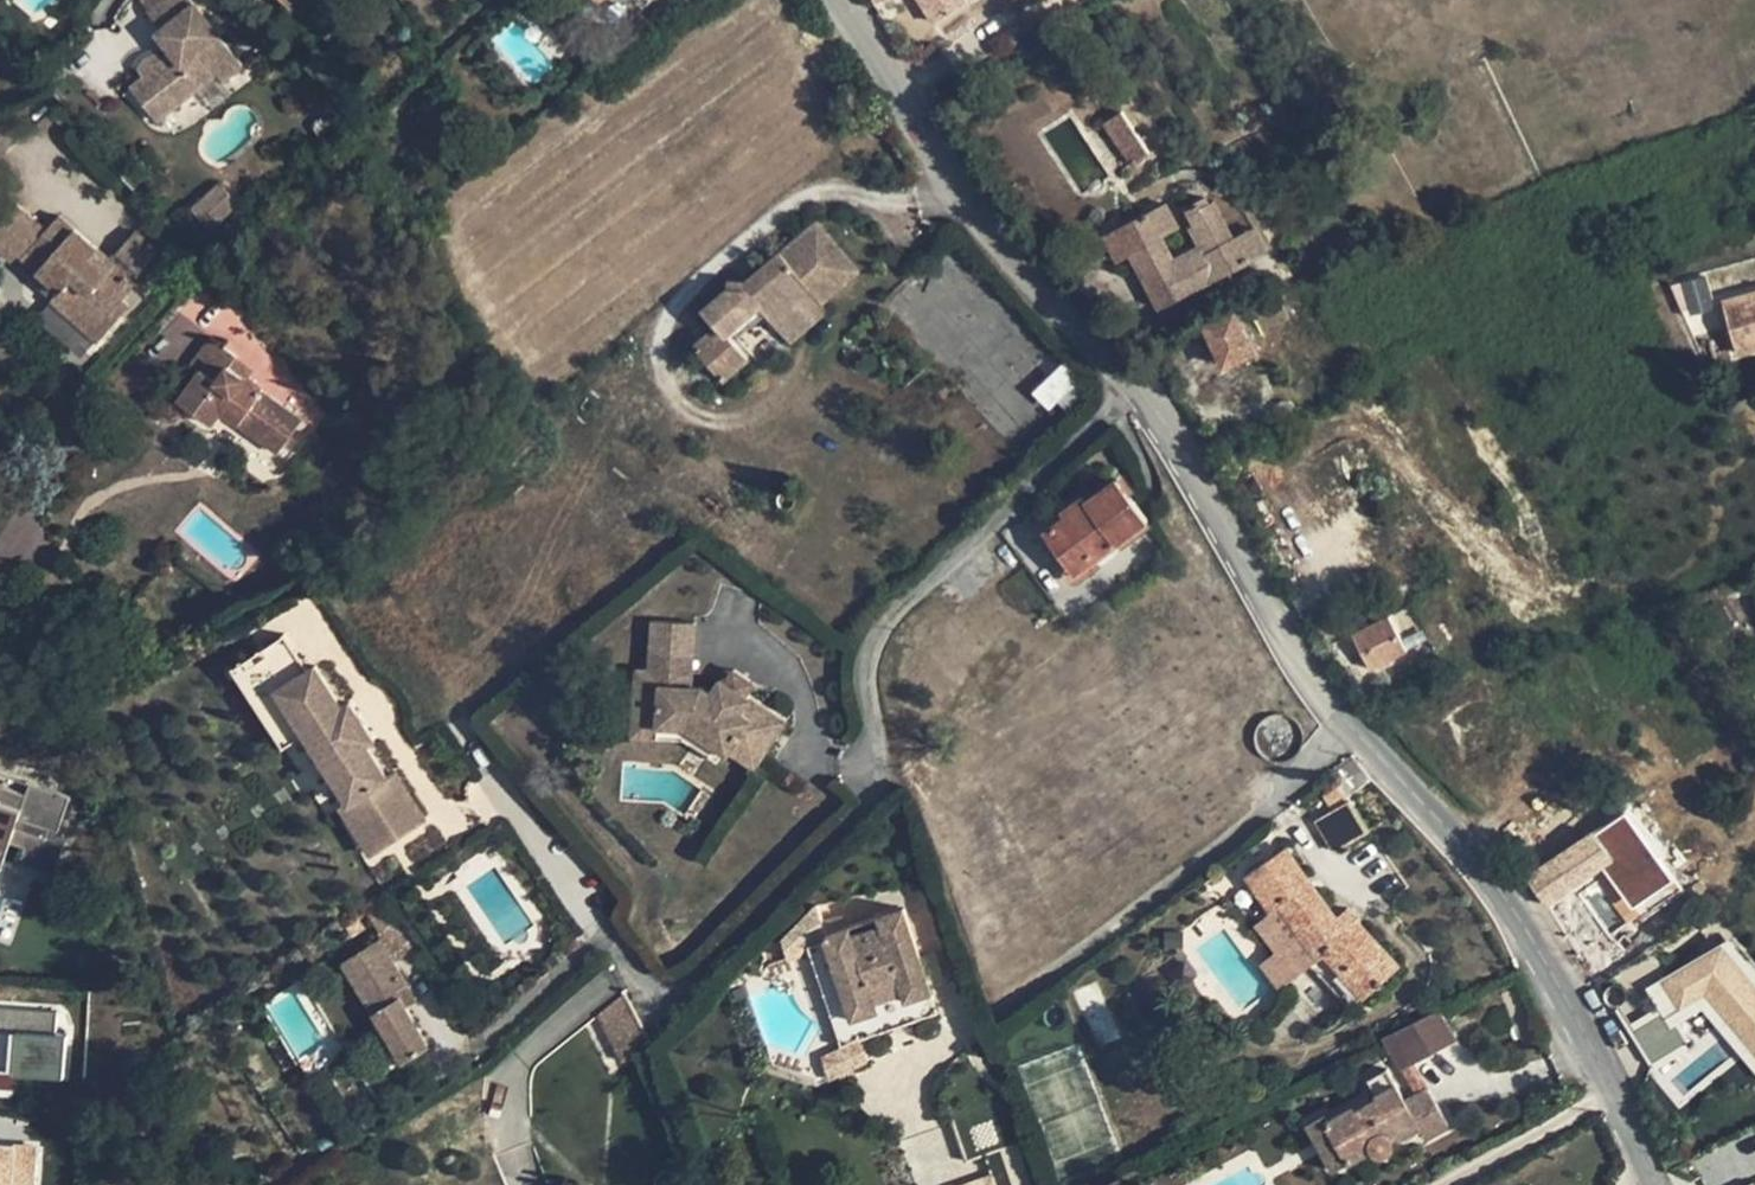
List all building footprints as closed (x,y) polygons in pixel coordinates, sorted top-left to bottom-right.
[(201,0),(163,0),(149,11),(148,12),(161,30),(157,33),(173,55),(163,62),(158,54),(154,56),(149,57),(146,59),(144,61),(141,65),(138,70),(144,78),(131,88),(156,120),(216,73),(222,80),(242,64),(195,5),(201,0)] [(149,11),(163,0),(140,0),(149,11)] [(290,10),(301,0),(281,0),(290,10)] [(1122,110),(1105,121),(1133,163),(1150,152),(1122,110)] [(238,200),(221,181),(193,208),(212,229),(238,200)] [(1168,203),(1105,235),(1118,260),(1131,253),(1159,307),(1193,289),(1186,275),(1204,266),(1211,279),(1268,249),(1236,187),(1211,202),(1208,196),(1188,207),(1196,224),(1191,227),(1201,245),(1175,259),(1161,235),(1179,224),(1168,203)] [(44,226),(17,203),(0,223),(0,248),(14,260),(44,226)] [(98,250),(59,215),(22,257),(59,291),(51,300),(99,341),(130,305),(122,299),(137,282),(134,280),(158,251),(135,231),(111,260),(102,270),(89,259),(98,250)] [(858,271),(817,223),(749,280),(748,291),(727,290),(703,310),(718,327),(694,347),(723,379),(748,358),(733,341),(727,333),(759,306),(765,314),(776,326),(814,294),(821,303),(858,271)] [(102,270),(111,260),(98,250),(89,259),(102,270)] [(1204,266),(1186,275),(1193,289),(1211,279),(1204,266)] [(1681,284),(1688,309),(1711,303),(1704,278),(1681,284)] [(1737,354),(1754,348),(1754,292),(1722,301),(1737,354)] [(814,294),(776,326),(791,344),(828,311),(821,303),(814,294)] [(759,306),(727,333),(733,341),(765,314),(759,306)] [(1205,325),(1225,365),(1255,351),(1236,310),(1205,325)] [(236,357),(210,338),(191,364),(201,372),(179,402),(211,424),(221,411),(278,453),(302,420),(260,390),(262,388),(246,376),(244,379),(228,367),(236,357)] [(1060,367),(1030,391),(1047,410),(1076,386),(1060,367)] [(1065,518),(1044,533),(1070,568),(1090,553),(1095,560),(1148,521),(1117,479),(1087,501),(1083,496),(1061,513),(1065,518)] [(1090,553),(1070,568),(1075,575),(1095,560),(1090,553)] [(1390,616),(1360,631),(1368,646),(1361,650),(1370,668),(1407,649),(1390,616)] [(755,770),(786,725),(748,700),(756,686),(734,672),(725,685),(721,681),(712,696),(703,688),(693,687),(695,626),(653,624),(651,673),(637,672),(634,740),(658,740),(660,734),(693,735),(755,770)] [(1368,646),(1360,631),(1353,634),(1361,650),(1368,646)] [(307,672),(284,634),(232,667),(283,746),(293,740),(266,698),(307,672)] [(367,743),(372,741),(348,704),(344,707),(317,666),(307,672),(266,698),(293,740),(306,732),(349,801),(337,809),(352,833),(379,815),(395,840),(423,822),(393,773),(388,777),(367,743)] [(1337,804),(1315,819),(1330,844),(1364,822),(1334,773),(1322,782),(1337,804)] [(62,845),(46,839),(49,828),(58,831),(69,797),(28,784),(21,806),(0,799),(0,869),(8,844),(23,848),(17,866),(51,878),(62,845)] [(1600,818),(1523,873),(1546,905),(1625,848),(1653,887),(1686,864),(1638,797),(1603,822),(1600,818)] [(379,815),(352,833),(367,857),(395,840),(379,815)] [(1336,917),(1287,847),(1247,875),(1272,911),(1280,905),(1300,933),(1277,950),(1296,977),(1309,966),(1349,1009),(1363,997),(1365,999),(1400,966),(1361,924),(1348,934),(1336,917)] [(1686,864),(1653,887),(1667,907),(1700,883),(1686,864)] [(386,904),(368,914),(378,931),(396,921),(386,904)] [(817,904),(782,939),(789,959),(800,956),(807,942),(826,936),(828,936),(817,904)] [(1349,908),(1336,917),(1348,934),(1361,924),(1358,922),(1349,908)] [(828,936),(826,936),(835,965),(850,1008),(860,1039),(862,1039),(887,1030),(877,1000),(901,991),(911,1022),(938,1013),(903,909),(828,936)] [(396,921),(378,931),(378,939),(393,963),(414,951),(396,921)] [(378,939),(343,962),(404,1063),(430,1046),(406,1007),(397,992),(407,986),(393,963),(378,939)] [(1724,941),(1664,979),(1680,1007),(1707,990),(1754,1046),(1754,978),(1724,941)] [(817,971),(831,1015),(850,1008),(835,965),(817,971)] [(407,986),(397,992),(406,1007),(416,1001),(407,986)] [(901,991),(877,1000),(887,1030),(911,1022),(901,991)] [(626,992),(599,1015),(623,1062),(653,1046),(626,992)] [(0,1008),(0,1064),(13,1064),(12,1071),(63,1074),(65,1032),(54,1032),(56,1011),(0,1008)] [(1439,1010),(1395,1031),(1406,1052),(1413,1063),(1414,1063),(1455,1041),(1439,1010)] [(1685,1043),(1667,1014),(1634,1034),(1651,1063),(1685,1043)] [(1395,1031),(1391,1034),(1402,1054),(1406,1052),(1395,1031)] [(1391,1034),(1385,1037),(1397,1057),(1402,1054),(1391,1034)] [(860,1039),(822,1057),(830,1079),(868,1060),(862,1039),(860,1039)] [(323,1042),(298,1058),(306,1073),(332,1058),(323,1042)] [(1402,1054),(1397,1057),(1402,1069),(1413,1063),(1406,1052),(1402,1054)] [(1413,1063),(1402,1069),(1417,1095),(1428,1088),(1414,1063),(1413,1063)] [(1353,1107),(1328,1121),(1350,1162),(1374,1149),(1374,1151),(1378,1154),(1382,1154),(1387,1152),(1390,1150),(1391,1148),(1392,1145),(1392,1140),(1391,1138),(1399,1134),(1400,1137),(1419,1126),(1425,1139),(1449,1125),(1437,1103),(1413,1116),(1404,1101),(1387,1069),(1367,1080),(1378,1098),(1354,1110),(1353,1107)] [(1417,1095),(1404,1101),(1413,1116),(1437,1103),(1428,1088),(1417,1095)] [(988,1112),(953,1124),(965,1163),(1000,1151),(988,1112)] [(1350,1162),(1324,1115),(1307,1124),(1333,1171),(1350,1162)] [(42,1149),(0,1145),(0,1184),(39,1184),(42,1149)] [(969,1184),(996,1184),(994,1176),(969,1184)]
